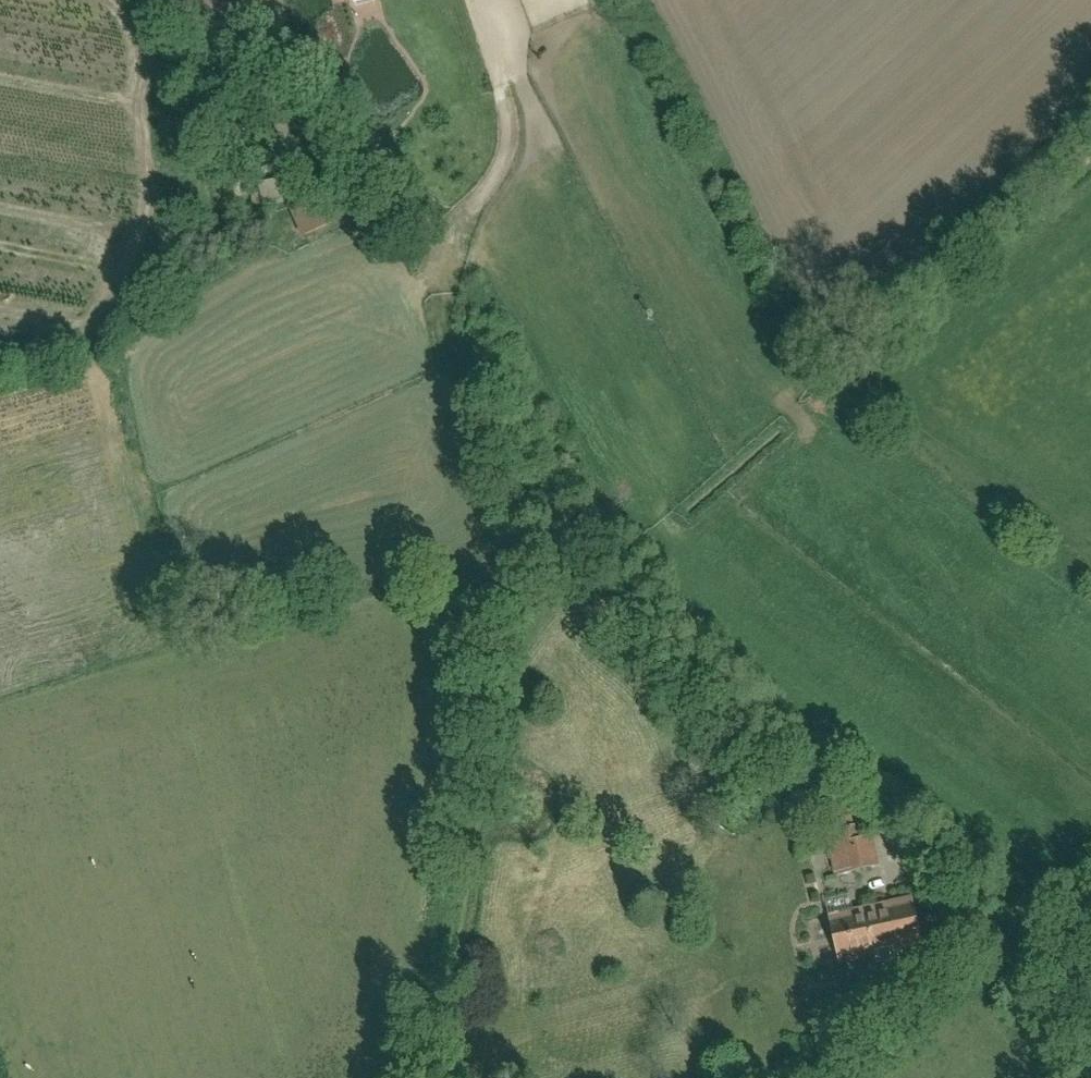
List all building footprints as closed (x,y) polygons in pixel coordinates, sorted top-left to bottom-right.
[(269,206),(289,204),(286,181),(266,183),(269,206)] [(332,186),(294,204),(311,238),(349,220),(332,186)] [(868,873),(863,846),(830,853),(836,880),(868,873)] [(908,899),(832,919),(844,967),(920,947),(908,899)]
